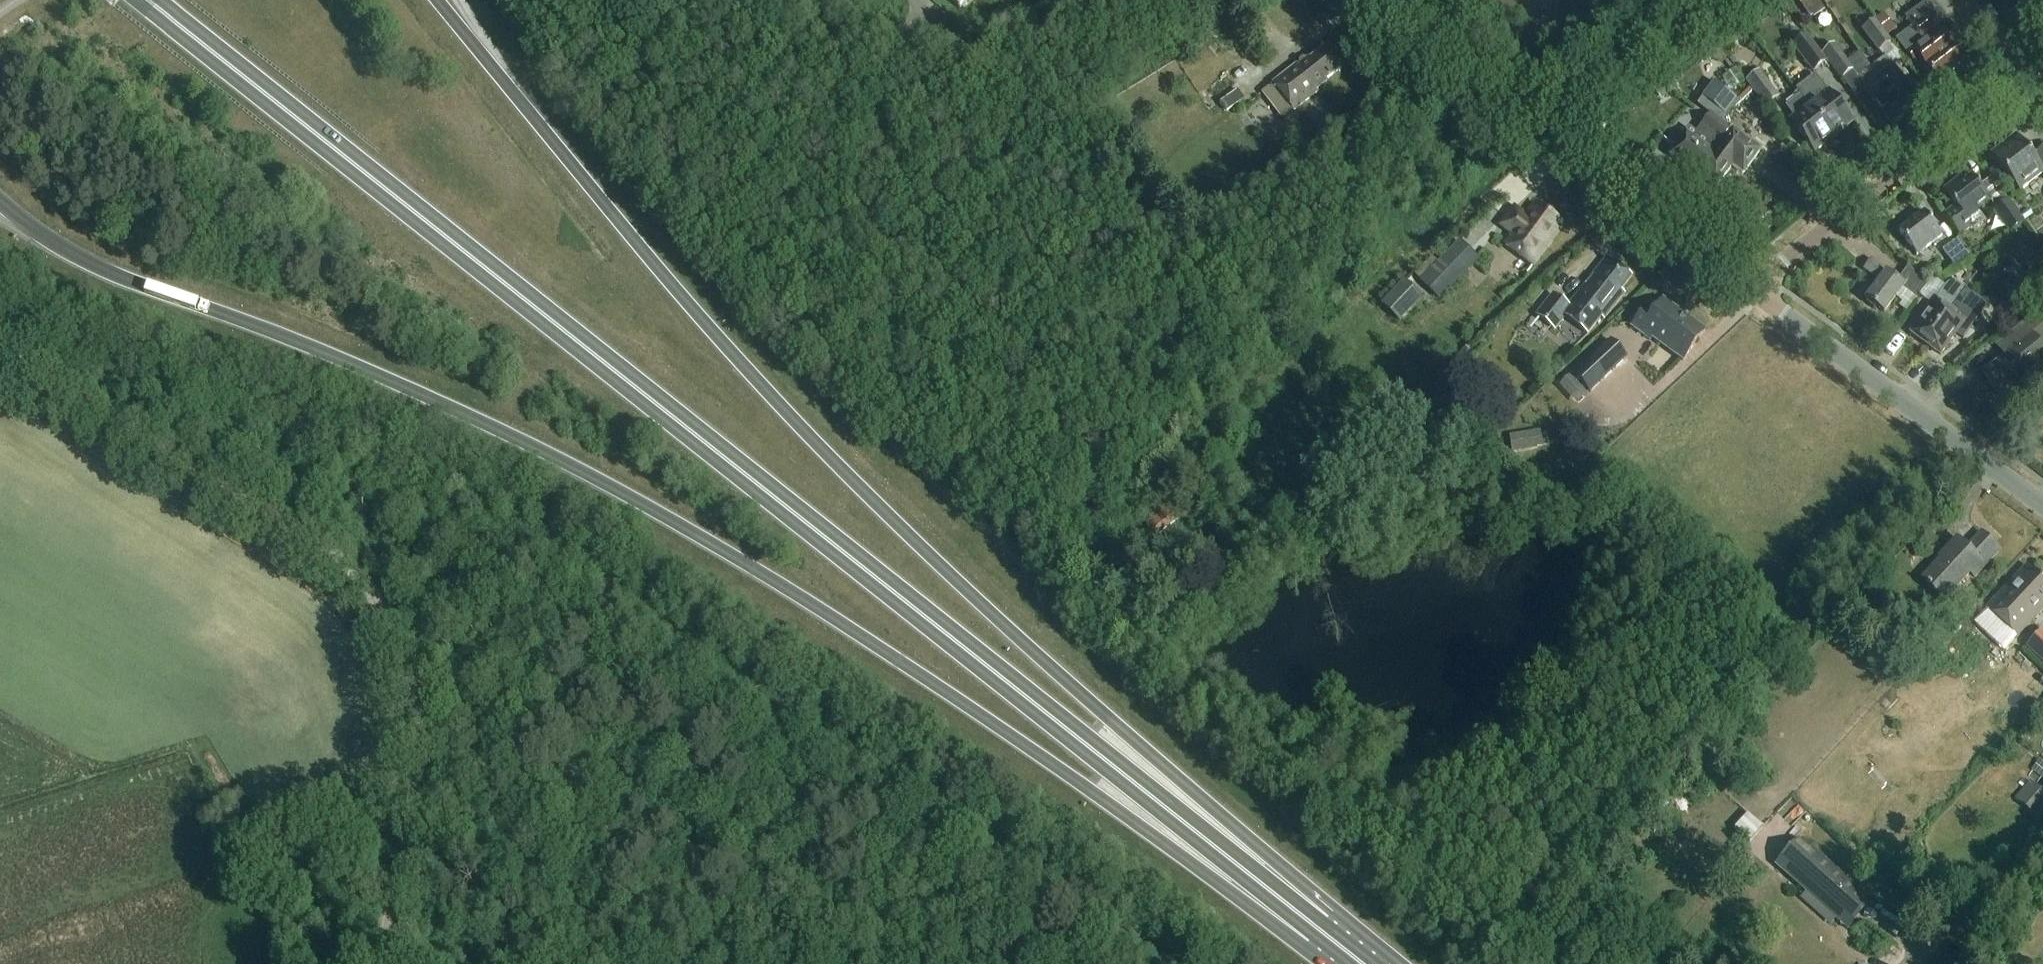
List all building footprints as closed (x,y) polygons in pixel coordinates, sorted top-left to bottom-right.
[(960,10),(968,0),(947,0),(960,10)] [(1787,1),(1796,14),(1817,0),(1789,0),(1787,1)] [(2034,15),(2042,9),(2042,0),(2023,0),(2034,15)] [(1905,17),(1923,41),(1907,53),(1916,65),(1921,62),(1941,87),(1967,67),(1948,42),(1946,44),(1936,31),(1934,32),(1924,19),(1932,13),(1924,3),(1905,17)] [(1883,13),(1876,18),(1887,34),(1895,28),(1883,13)] [(1886,35),(1887,34),(1876,18),(1860,29),(1877,52),(1891,42),(1886,35)] [(1827,61),(1803,33),(1792,42),(1794,45),(1792,47),(1813,72),(1827,61)] [(1835,44),(1822,55),(1841,79),(1854,69),(1835,44)] [(1717,45),(1704,55),(1708,59),(1715,60),(1722,62),(1726,58),(1717,45)] [(1273,85),(1295,112),(1318,94),(1317,92),(1328,83),(1327,82),(1340,71),(1324,51),(1311,61),(1310,59),(1307,62),(1304,60),(1300,63),(1301,66),(1299,68),(1297,66),(1273,85)] [(1886,59),(1872,69),(1906,114),(1920,103),(1886,59)] [(1906,114),(1872,69),(1859,80),(1868,91),(1867,92),(1892,125),(1906,114)] [(1245,104),(1250,101),(1227,71),(1196,95),(1209,111),(1219,103),(1227,113),(1242,100),(1245,104)] [(1765,108),(1779,97),(1759,72),(1746,82),(1765,108)] [(1814,74),(1795,89),(1835,139),(1853,125),(1814,74)] [(1672,157),(1700,178),(1717,157),(1714,154),(1722,143),(1714,136),(1724,123),(1740,102),(1715,83),(1702,101),(1715,111),(1696,135),(1691,131),(1672,157)] [(1817,154),(1835,139),(1795,89),(1794,89),(1801,98),(1787,109),(1795,119),(1792,122),(1817,154)] [(1716,190),(1733,167),(1744,175),(1761,151),(1724,123),(1714,136),(1722,143),(1714,154),(1717,157),(1700,178),(1716,190)] [(2033,157),(2020,141),(1995,160),(2020,192),(2042,175),(2042,149),(2033,157)] [(1944,191),(1948,196),(1958,209),(1948,216),(1962,235),(1972,226),(1976,228),(1980,214),(1978,211),(1991,201),(1972,177),(1960,186),(1957,182),(1944,191)] [(1995,209),(1993,211),(2010,234),(2024,224),(2003,194),(1991,203),(1995,209)] [(1564,225),(1536,204),(1524,220),(1512,211),(1502,226),(1514,234),(1506,244),(1534,265),(1564,225)] [(1900,233),(1918,255),(1942,236),(1925,214),(1900,233)] [(1439,300),(1480,258),(1460,239),(1432,268),(1426,261),(1413,275),(1439,300)] [(1959,239),(1942,250),(1955,269),(1972,257),(1959,239)] [(2023,277),(1998,248),(1988,257),(2013,286),(2023,277)] [(1589,333),(1601,318),(1604,320),(1625,293),(1621,291),(1632,277),(1608,258),(1576,298),(1569,306),(1572,309),(1567,315),(1589,333)] [(1930,284),(1909,267),(1898,281),(1887,272),(1888,271),(1873,259),(1865,268),(1880,279),(1866,300),(1885,313),(1905,286),(1920,297),(1930,284)] [(1404,281),(1379,305),(1399,324),(1423,300),(1404,281)] [(1959,304),(1974,295),(1954,281),(1947,285),(1911,334),(1926,344),(1957,302),(1959,304)] [(2015,292),(2026,304),(2038,294),(2027,282),(2018,290),(2015,292)] [(1572,309),(1569,306),(1552,293),(1535,316),(1554,331),(1567,315),(1572,309)] [(1981,300),(1974,295),(1959,304),(1957,302),(1926,344),(1941,355),(1981,300)] [(1684,361),(1706,331),(1664,301),(1654,314),(1646,308),(1632,327),(1651,341),(1652,338),(1684,361)] [(2042,361),(2042,351),(2038,344),(2042,340),(2042,331),(2031,316),(2001,339),(2009,350),(1981,373),(2000,396),(2042,361)] [(1627,358),(1610,340),(1573,376),(1590,394),(1627,358)] [(1541,431),(1510,436),(1513,452),(1544,446),(1541,431)] [(1974,577),(2000,551),(1981,534),(1967,549),(1957,539),(1939,557),(1941,559),(1922,579),(1947,603),(1957,592),(1954,590),(1970,573),(1974,577)] [(2027,566),(1987,609),(2018,638),(2042,611),(2042,581),(2027,566)] [(2042,631),(2026,649),(2042,664),(2042,631)] [(2018,801),(2037,810),(2042,798),(2042,787),(2028,780),(2018,801)] [(1737,826),(1752,839),(1765,825),(1751,812),(1737,826)] [(1804,893),(1802,896),(1820,912),(1823,909),(1835,920),(1856,897),(1809,853),(1787,877),(1804,893)]
